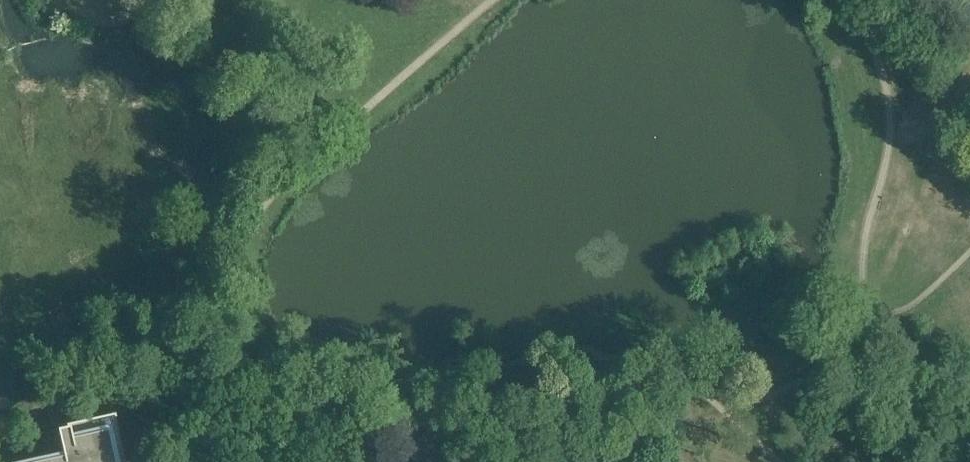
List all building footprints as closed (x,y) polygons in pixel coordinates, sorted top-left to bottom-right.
[(949,12),(957,0),(939,0),(949,12)] [(115,419),(115,416),(66,427),(67,430),(57,432),(63,456),(37,461),(124,461),(115,419)]
